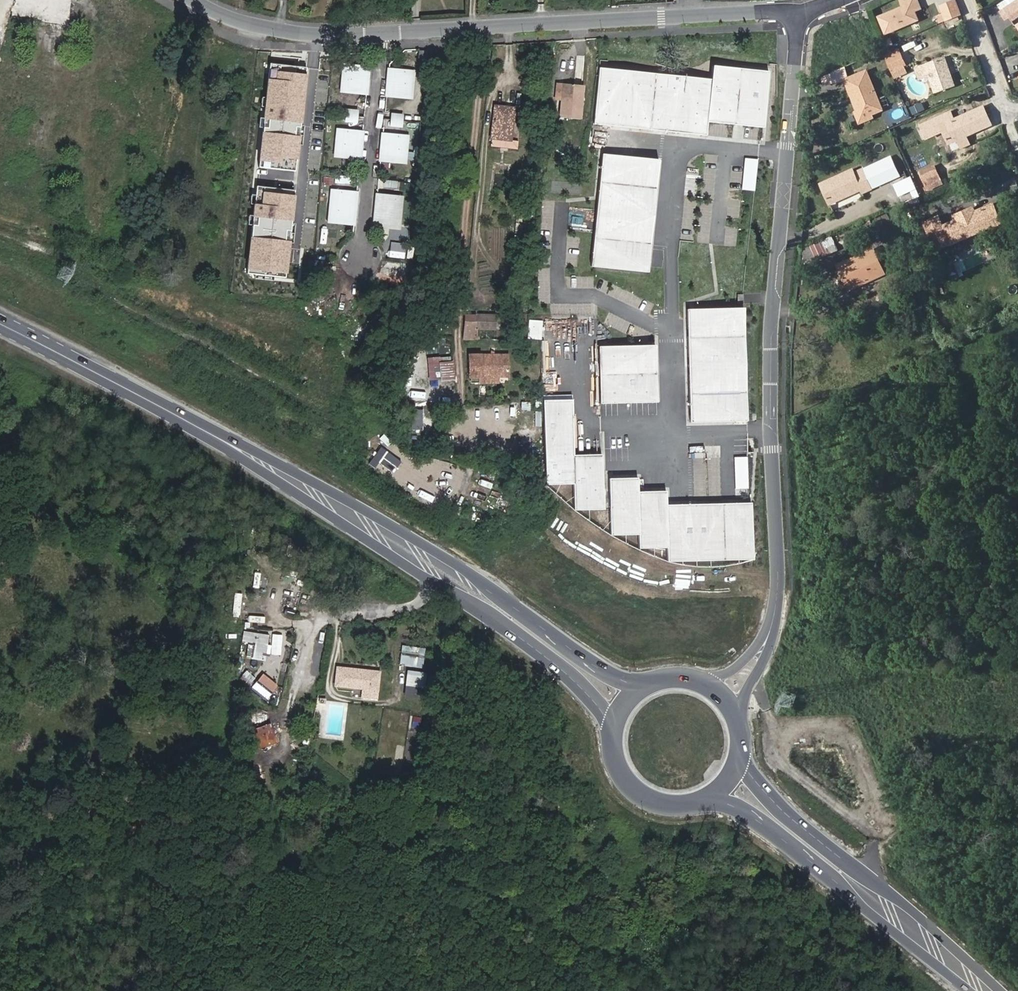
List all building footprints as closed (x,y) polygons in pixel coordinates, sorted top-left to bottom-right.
[(918,3),(916,0),(909,0),(910,4),(879,17),(885,33),(911,22),(907,14),(914,11),(911,6),(918,3)] [(1003,9),(1007,16),(1013,13),(1016,11),(1017,13),(1017,0),(1003,9)] [(947,21),(962,14),(960,10),(957,1),(941,7),(947,21)] [(920,9),(918,3),(911,6),(914,11),(920,9)] [(917,19),(914,11),(907,14),(911,22),(917,19)] [(425,60),(426,52),(417,51),(416,59),(425,60)] [(905,51),(889,58),(895,73),(911,66),(905,51)] [(947,57),(926,63),(936,93),(956,87),(947,57)] [(306,66),(268,61),(256,165),(294,169),(306,66)] [(708,78),(597,67),(591,123),(704,134),(705,120),(761,126),(767,70),(710,64),(708,78)] [(363,76),(367,76),(368,68),(342,65),(340,92),(359,93),(365,94),(367,80),(366,80),(363,80),(363,76)] [(858,75),(872,106),(879,103),(881,108),(893,103),(878,66),(858,75)] [(395,97),(401,97),(404,71),(386,69),(385,78),(389,79),(389,82),(385,82),(384,95),(395,97)] [(404,71),(401,97),(409,98),(411,72),(404,71)] [(567,119),(570,86),(564,85),(563,99),(560,99),(559,118),(567,119)] [(583,87),(570,86),(567,119),(580,120),(583,87)] [(404,118),(419,119),(421,101),(406,99),(404,118)] [(913,115),(924,111),(921,102),(910,106),(913,115)] [(983,107),(974,111),(982,129),(991,125),(983,107)] [(511,141),(514,109),(495,108),(492,139),(511,141)] [(982,129),(974,111),(955,120),(951,112),(922,126),(927,138),(944,130),(949,143),(957,139),(967,135),(982,129)] [(399,129),(399,122),(388,121),(388,127),(399,129)] [(359,159),(360,145),(357,145),(357,142),(361,142),(362,133),(336,130),(335,140),(338,140),(338,143),(335,143),(334,156),(359,159)] [(378,161),(396,163),(398,136),(381,134),(380,143),(383,143),(383,147),(379,147),(378,161)] [(970,143),(967,135),(957,139),(960,147),(970,143)] [(398,136),(396,163),(404,163),(405,149),(402,149),(402,146),(405,146),(406,137),(398,136)] [(659,159),(602,153),(591,266),(647,271),(659,159)] [(871,165),(879,184),(894,178),(886,159),(871,165)] [(872,187),(879,184),(871,165),(864,168),(872,187)] [(935,166),(921,172),(925,182),(939,176),(935,166)] [(830,202),(859,189),(861,193),(870,189),(862,170),(854,173),(853,172),(852,169),(821,183),(830,202)] [(411,190),(412,177),(404,176),(403,189),(411,190)] [(920,196),(912,176),(899,182),(907,201),(920,196)] [(293,189),(255,184),(245,271),(283,276),(293,189)] [(353,225),(355,205),(348,204),(348,201),(352,201),(353,193),(333,191),(333,199),(335,199),(335,203),(329,202),(328,222),(353,225)] [(373,227),(390,228),(393,196),(379,195),(378,203),(381,203),(380,207),(374,206),(373,227)] [(393,196),(390,228),(399,229),(400,209),(394,208),(394,204),(397,205),(398,197),(393,196)] [(950,244),(992,226),(984,208),(942,227),(950,244)] [(838,250),(831,235),(818,241),(819,243),(825,255),(838,250)] [(816,259),(825,255),(819,243),(810,247),(816,259)] [(809,245),(800,249),(806,263),(816,259),(810,247),(809,245)] [(848,290),(883,273),(873,250),(837,266),(848,290)] [(61,278),(68,281),(73,269),(66,267),(61,278)] [(495,316),(475,316),(474,329),(494,330),(495,316)] [(745,316),(688,317),(689,430),(746,429),(745,316)] [(656,346),(599,347),(600,404),(656,403),(656,346)] [(468,376),(470,376),(496,376),(505,377),(506,354),(468,353),(468,376)] [(438,361),(440,381),(455,380),(453,360),(438,361)] [(572,511),(603,511),(603,456),(574,456),(574,399),(545,399),(545,485),(572,485),(572,511)] [(510,419),(516,418),(515,403),(508,404),(510,419)] [(408,428),(433,430),(434,409),(409,408),(408,428)] [(430,479),(433,461),(425,459),(421,478),(430,479)] [(668,562),(752,560),(751,503),(667,505),(667,491),(638,492),(638,478),(609,479),(610,536),(639,535),(639,548),(668,548),(668,562)] [(453,483),(448,497),(463,502),(468,488),(453,483)] [(436,484),(434,491),(445,494),(447,488),(436,484)] [(270,585),(268,591),(283,596),(285,589),(270,585)] [(253,643),(252,660),(266,661),(268,633),(242,631),(241,642),(253,643)] [(399,665),(423,667),(425,647),(401,645),(399,665)] [(336,686),(377,691),(379,674),(338,669),(336,686)] [(406,670),(405,686),(425,688),(426,671),(406,670)] [(257,680),(250,689),(266,700),(272,691),(257,680)] [(256,749),(277,743),(271,722),(250,729),(256,749)] [(411,722),(411,731),(419,731),(420,723),(411,722)]
